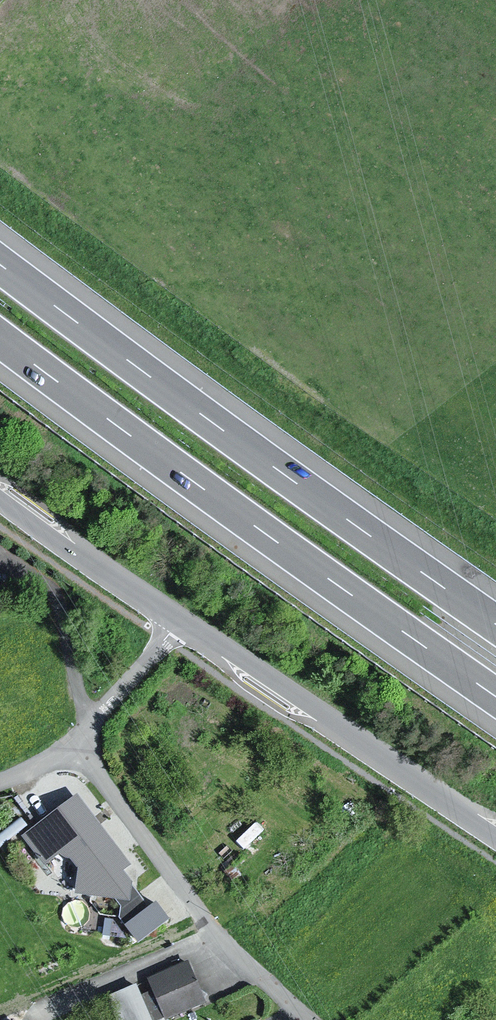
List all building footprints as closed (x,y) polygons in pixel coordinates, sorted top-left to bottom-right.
[(74,798),(19,841),(42,868),(66,862),(74,875),(72,897),(113,902),(117,909),(116,922),(118,926),(148,906),(119,875),(128,869),(74,798)] [(148,906),(118,926),(136,945),(167,922),(148,906)] [(188,963),(143,982),(148,994),(141,997),(151,1019),(160,1019),(161,1019),(162,1019),(170,1019),(206,1005),(188,963)]
